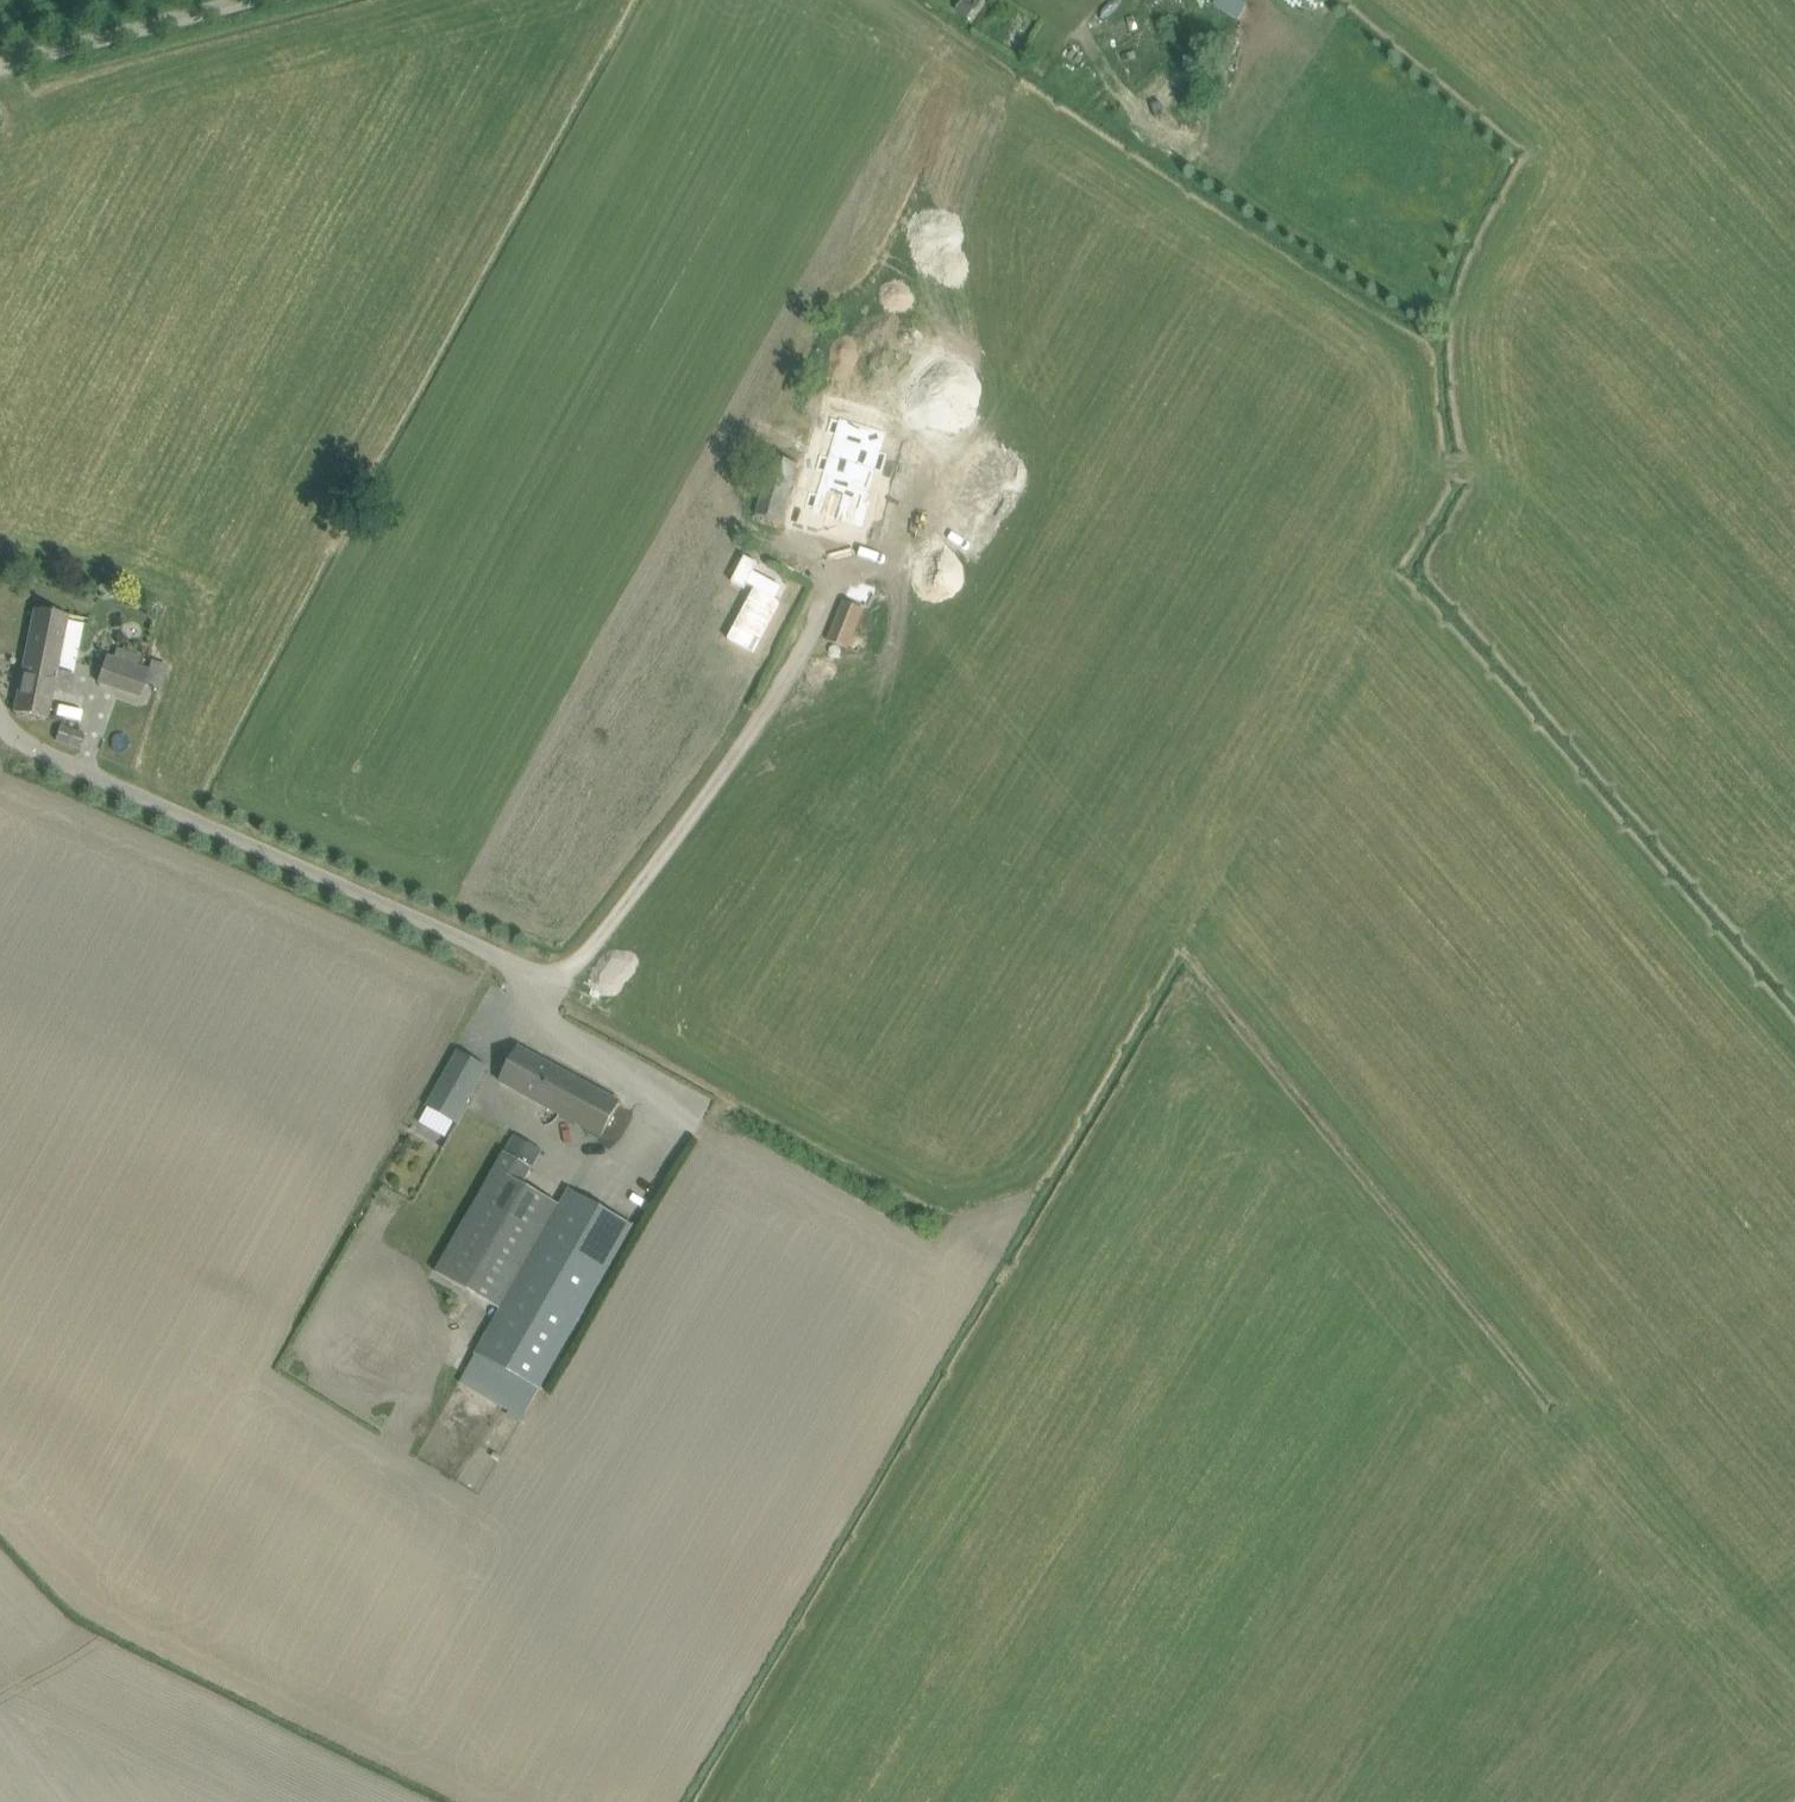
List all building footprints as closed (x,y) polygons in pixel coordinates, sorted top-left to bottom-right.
[(975,8),(964,0),(962,0),(955,10),(968,19),(975,8)] [(839,417),(811,512),(862,527),(870,499),(866,498),(886,431),(839,417)] [(781,523),(794,482),(769,474),(756,515),(781,523)] [(758,563),(745,557),(732,582),(744,589),(758,563)] [(755,589),(728,639),(753,653),(780,602),(755,589)] [(844,601),(828,640),(848,649),(854,634),(864,609),(844,601)] [(71,695),(75,674),(57,671),(68,616),(35,609),(14,713),(47,719),(53,691),(71,695)] [(139,666),(142,657),(118,649),(115,659),(106,656),(97,684),(139,697),(148,669),(139,666)] [(79,748),(84,735),(61,726),(56,740),(79,748)] [(602,1136),(609,1123),(620,1102),(519,1048),(501,1082),(602,1136)] [(459,1052),(429,1106),(455,1121),(486,1067),(459,1052)] [(524,1186),(534,1168),(504,1152),(464,1222),(435,1272),(500,1309),(476,1354),(539,1389),(545,1392),(551,1383),(546,1380),(586,1307),(633,1225),(569,1189),(560,1205),(524,1186)]
